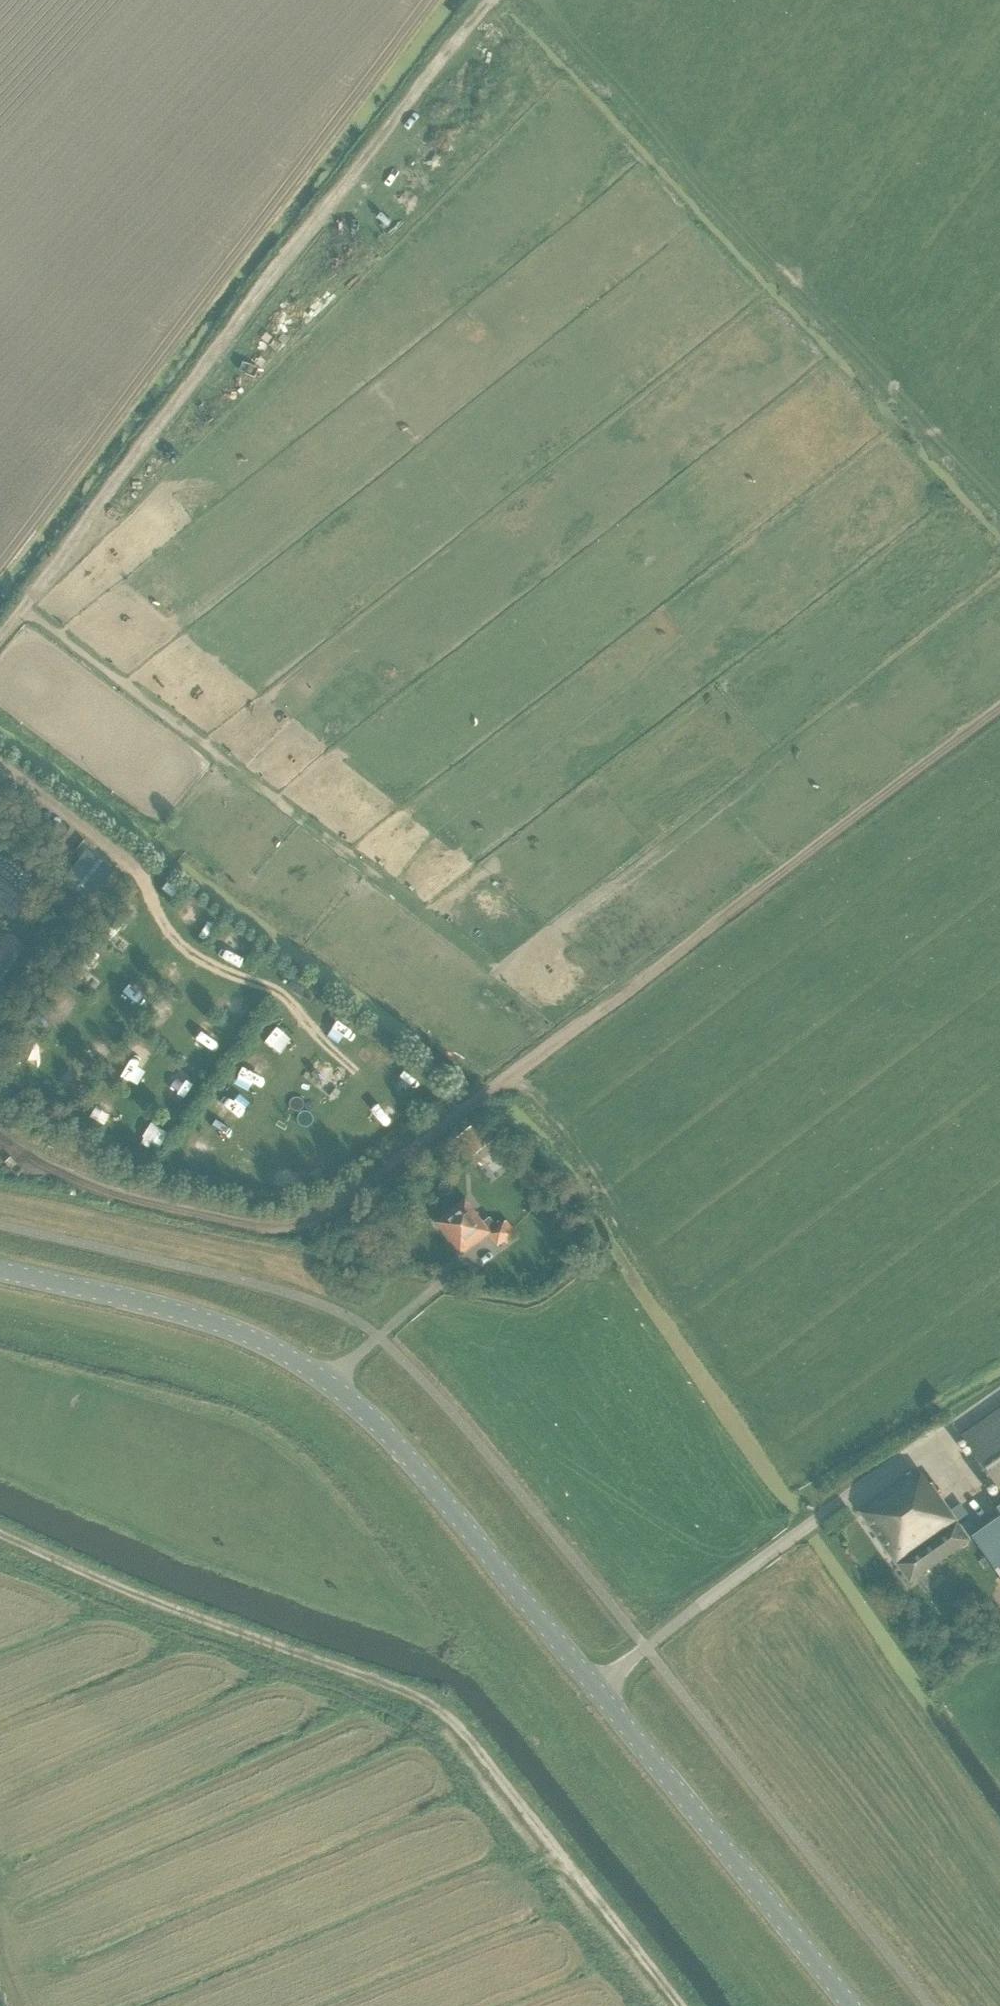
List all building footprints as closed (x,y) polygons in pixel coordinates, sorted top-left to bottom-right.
[(83,853),(63,880),(87,899),(108,871),(83,853)] [(493,1149),(474,1164),(490,1184),(510,1171),(493,1149)] [(467,1203),(440,1224),(462,1253),(489,1233),(498,1247),(516,1232),(507,1221),(502,1225),(500,1222),(496,1225),(491,1217),(483,1224),(467,1203)] [(962,1436),(999,1490),(999,1409),(962,1436)] [(931,1488),(918,1471),(861,1514),(911,1583),(971,1541),(933,1485),(931,1488)] [(973,1538),(999,1577),(999,1519),(973,1538)]
